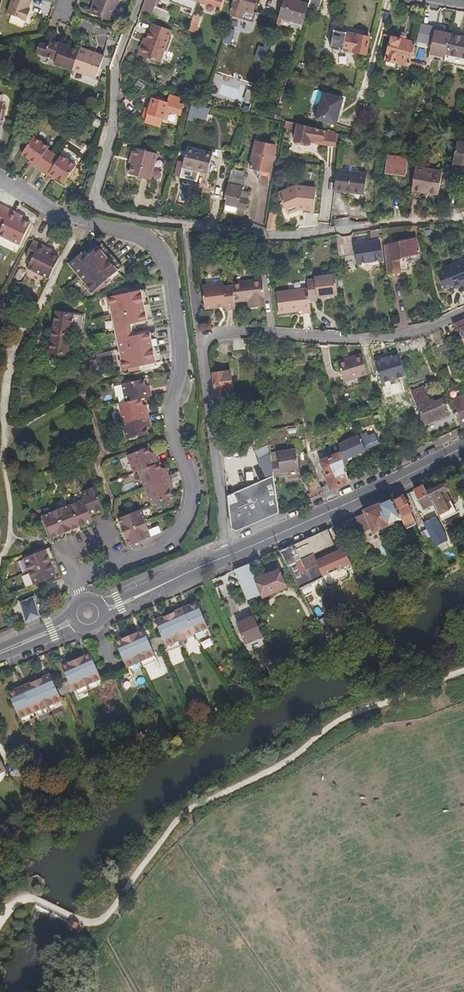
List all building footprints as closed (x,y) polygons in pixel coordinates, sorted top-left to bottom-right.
[(30,0),(12,0),(7,14),(26,21),(30,9),(26,7),(28,0),(30,0)] [(117,0),(94,0),(93,5),(92,4),(89,12),(110,20),(117,0)] [(138,12),(165,22),(168,13),(151,7),(154,0),(143,0),(138,12)] [(197,1),(194,0),(169,0),(169,1),(173,3),(182,7),(193,11),(197,1)] [(215,0),(198,0),(197,1),(216,9),(219,2),(215,0)] [(253,14),(258,0),(234,0),(231,11),(243,15),(244,11),(253,14)] [(291,0),(283,0),(277,16),(276,21),(280,22),(281,18),(301,24),(307,6),(307,5),(291,0)] [(307,5),(307,6),(316,9),(320,0),(309,0),(307,5)] [(182,7),(173,3),(171,10),(180,13),(182,7)] [(255,14),(253,14),(244,11),(243,15),(231,11),(229,16),(253,23),(255,14)] [(186,29),(194,32),(199,18),(191,16),(186,29)] [(144,45),(141,44),(138,56),(159,62),(168,30),(150,24),(146,40),(144,45)] [(233,29),(224,27),(220,42),(228,44),(233,29)] [(367,55),(373,37),(361,34),(360,37),(349,34),(349,30),(338,27),(332,47),(343,51),(344,49),(367,55)] [(431,43),(433,31),(425,30),(423,41),(431,43)] [(446,57),(450,35),(433,31),(431,43),(428,54),(446,57)] [(450,35),(446,57),(445,62),(444,64),(463,68),(463,37),(450,35)] [(411,63),(416,44),(407,41),(407,39),(401,37),(399,41),(392,39),(386,62),(388,63),(388,65),(397,68),(398,66),(410,68),(427,72),(428,67),(411,63)] [(54,64),(72,70),(79,51),(50,40),(48,45),(39,42),(36,51),(56,59),(54,64)] [(253,58),(263,61),(267,48),(263,47),(257,45),(253,58)] [(72,70),(87,76),(93,78),(101,56),(93,53),(91,55),(79,51),(72,70)] [(445,62),(446,57),(428,54),(427,59),(445,62)] [(72,70),(71,75),(86,80),(87,76),(72,70)] [(221,85),(219,93),(232,96),(234,88),(221,85)] [(344,99),(324,93),(316,120),(337,126),(339,116),(342,109),(344,99)] [(155,98),(151,97),(150,102),(146,120),(161,124),(162,119),(166,119),(168,108),(179,111),(181,102),(176,101),(177,96),(167,94),(166,100),(163,100),(163,97),(156,95),(155,98)] [(191,100),(187,116),(192,117),(193,109),(203,113),(205,105),(201,104),(191,100)] [(93,117),(90,124),(96,127),(100,121),(93,117)] [(321,143),(340,147),(342,134),(296,122),(292,140),(309,143),(309,141),(309,138),(321,140),(321,143)] [(27,162),(40,170),(52,153),(45,149),(47,146),(32,136),(20,153),(29,159),(27,162)] [(269,169),(274,143),(257,139),(252,166),(269,169)] [(452,163),(463,165),(463,142),(456,140),(452,163)] [(209,172),(213,152),(187,146),(184,167),(209,172)] [(136,158),(134,161),(132,173),(153,178),(158,152),(135,147),(133,157),(136,158)] [(52,153),(40,170),(52,178),(54,176),(62,182),(74,165),(58,155),(57,156),(52,153)] [(404,176),(407,159),(389,156),(386,173),(404,176)] [(416,167),(411,189),(424,191),(424,189),(438,193),(442,173),(416,167)] [(338,170),(335,190),(364,195),(368,176),(338,170)] [(231,173),(227,193),(230,193),(227,210),(239,212),(241,205),(249,207),(251,190),(243,188),(246,177),(241,175),(231,173)] [(298,208),(303,209),(311,211),(315,191),(296,186),(279,191),(284,211),(298,208)] [(0,211),(0,224),(1,225),(0,228),(0,234),(19,244),(29,222),(21,218),(15,215),(16,212),(3,206),(0,211)] [(266,213),(263,225),(272,227),(274,215),(266,213)] [(382,242),(385,272),(399,269),(396,255),(418,250),(414,234),(382,242)] [(382,257),(379,239),(355,244),(358,261),(367,260),(377,258),(382,257)] [(25,267),(47,278),(57,257),(48,252),(43,250),(44,247),(30,240),(23,255),(29,259),(25,267)] [(103,260),(107,256),(96,245),(92,248),(103,260)] [(115,271),(103,260),(92,248),(84,257),(79,261),(76,257),(66,267),(86,287),(84,288),(91,295),(95,292),(99,288),(101,289),(117,273),(115,271)] [(118,267),(107,256),(103,260),(115,271),(118,267)] [(443,266),(444,269),(435,272),(441,287),(450,284),(451,288),(463,282),(463,257),(443,266)] [(312,277),(304,278),(305,286),(307,298),(315,297),(315,295),(323,294),(335,293),(332,273),(312,275),(312,277)] [(258,278),(228,282),(228,285),(230,300),(245,298),(247,306),(260,305),(259,297),(260,297),(258,278)] [(221,308),(231,306),(230,300),(228,285),(220,286),(219,282),(199,284),(201,306),(221,304),(221,308)] [(144,285),(122,289),(123,293),(117,293),(113,294),(115,304),(116,304),(127,357),(125,358),(127,368),(132,367),(137,366),(138,369),(161,365),(160,361),(157,346),(154,330),(142,333),(137,333),(136,328),(135,322),(139,321),(151,319),(149,304),(146,288),(144,285)] [(300,311),(308,310),(307,298),(305,286),(273,290),(276,312),(300,308),(300,311)] [(151,287),(146,288),(149,304),(154,303),(151,287)] [(78,331),(81,317),(54,313),(47,354),(64,357),(69,330),(78,331)] [(451,323),(454,329),(457,328),(463,344),(463,318),(451,323)] [(244,350),(244,338),(230,338),(231,351),(244,350)] [(448,348),(446,342),(437,346),(439,351),(448,348)] [(157,346),(160,361),(165,360),(162,345),(157,346)] [(248,361),(254,360),(252,346),(246,348),(248,361)] [(315,355),(314,346),(305,347),(306,356),(315,355)] [(335,360),(342,380),(356,375),(365,373),(359,353),(335,360)] [(211,375),(214,398),(225,397),(225,392),(231,391),(229,373),(211,375)] [(356,375),(342,380),(343,387),(358,383),(356,375)] [(143,385),(142,378),(127,381),(121,382),(121,383),(112,385),(114,395),(116,395),(117,402),(139,398),(150,395),(148,387),(144,388),(143,385)] [(423,423),(447,413),(441,397),(432,401),(431,398),(427,400),(421,385),(410,390),(423,423)] [(460,426),(463,424),(463,392),(449,399),(460,426)] [(117,402),(121,420),(147,415),(146,407),(141,408),(140,405),(139,398),(117,402)] [(378,413),(370,415),(372,421),(380,419),(378,413)] [(147,415),(121,420),(122,426),(114,428),(116,440),(125,438),(125,439),(147,434),(145,428),(145,424),(149,423),(147,415)] [(341,449),(341,451),(344,458),(364,448),(369,445),(363,431),(359,433),(340,443),(341,449)] [(125,454),(132,472),(136,470),(156,462),(153,455),(149,456),(148,453),(145,447),(125,454)] [(269,461),(270,466),(272,476),(280,475),(279,471),(287,470),(298,469),(294,448),(276,451),(278,460),(269,461)] [(317,480),(323,492),(328,490),(349,481),(344,458),(341,451),(341,449),(317,459),(322,471),(320,472),(322,477),(317,480)] [(268,454),(269,461),(278,460),(276,451),(268,452),(268,454)] [(236,529),(278,511),(272,476),(270,466),(269,461),(268,454),(254,459),(258,467),(260,466),(263,473),(265,472),(267,476),(226,494),(230,527),(236,529)] [(136,470),(143,487),(167,477),(165,470),(160,472),(159,468),(156,462),(136,470)] [(224,474),(225,484),(232,483),(230,473),(224,474)] [(167,477),(143,487),(149,504),(170,496),(168,490),(166,487),(170,485),(167,477)] [(432,500),(442,517),(454,510),(441,488),(444,486),(440,479),(425,489),(432,500)] [(307,484),(312,497),(323,492),(317,480),(307,484)] [(422,484),(413,489),(424,506),(432,500),(425,489),(422,484)] [(92,486),(79,492),(81,499),(86,510),(92,507),(95,516),(102,513),(92,486)] [(390,500),(398,511),(408,527),(416,522),(409,511),(412,509),(402,494),(390,500)] [(81,499),(68,504),(75,522),(78,530),(85,527),(82,520),(89,518),(86,510),(81,499)] [(390,500),(354,515),(363,529),(374,522),(376,525),(398,511),(390,500)] [(75,522),(68,504),(54,509),(65,536),(71,533),(68,525),(75,522)] [(89,518),(95,516),(92,507),(86,510),(89,518)] [(65,536),(54,509),(40,515),(48,534),(54,531),(57,539),(65,536)] [(122,523),(114,526),(117,533),(143,522),(138,509),(120,516),(122,523)] [(424,520),(436,540),(448,532),(435,513),(424,520)] [(120,516),(111,520),(114,526),(122,523),(120,516)] [(91,525),(89,518),(82,520),(85,527),(91,525)] [(78,530),(75,522),(68,525),(71,533),(78,530)] [(143,522),(117,533),(120,540),(128,537),(130,543),(148,536),(143,522)] [(324,528),(277,549),(298,586),(321,573),(325,581),(345,570),(339,560),(347,556),(342,547),(317,561),(313,554),(333,543),(324,528)] [(48,534),(51,541),(57,539),(54,531),(48,534)] [(128,537),(120,540),(122,546),(130,543),(128,537)] [(50,553),(47,546),(39,550),(42,556),(50,553)] [(42,556),(39,550),(21,558),(26,570),(53,559),(50,553),(42,556)] [(53,559),(26,570),(31,584),(50,576),(47,570),(56,566),(53,559)] [(246,562),(232,568),(245,598),(260,592),(262,595),(283,586),(276,568),(253,578),(246,562)] [(50,576),(58,573),(56,566),(47,570),(50,576)] [(305,594),(325,585),(321,577),(301,586),(305,594)] [(369,595),(380,616),(385,613),(373,592),(369,595)] [(24,620),(39,614),(31,595),(17,600),(24,620)] [(364,597),(376,619),(380,616),(369,595),(364,597)] [(194,599),(186,603),(187,605),(181,608),(191,632),(205,626),(194,599)] [(191,632),(181,608),(175,610),(174,608),(166,612),(178,638),(191,632)] [(178,638),(166,612),(159,615),(160,617),(153,620),(163,644),(178,638)] [(242,641),(260,634),(252,615),(234,622),(242,641)] [(206,628),(205,626),(191,632),(194,639),(206,633),(204,629),(206,628)] [(135,631),(134,629),(126,633),(138,659),(152,653),(141,628),(135,631)] [(194,639),(191,632),(178,638),(178,640),(180,639),(182,644),(194,639)] [(138,659),(126,633),(119,636),(119,638),(113,641),(123,665),(138,659)] [(210,637),(201,642),(205,649),(214,643),(210,637)] [(178,640),(178,638),(163,644),(164,646),(166,645),(168,650),(181,644),(178,640)] [(185,643),(188,655),(200,651),(197,639),(185,643)] [(81,654),(80,652),(72,656),(84,682),(98,676),(87,652),(81,654)] [(152,653),(138,659),(140,666),(152,660),(150,655),(152,655),(152,653)] [(84,682),(72,656),(65,659),(66,661),(59,664),(70,688),(84,682)] [(140,666),(138,659),(123,665),(125,667),(127,666),(128,671),(140,666)] [(273,664),(265,667),(269,677),(277,674),(273,664)] [(42,676),(41,674),(33,678),(45,704),(59,698),(48,673),(42,676)] [(98,676),(84,682),(87,689),(99,683),(97,679),(99,678),(98,676)] [(45,704),(33,678),(25,681),(26,683),(21,686),(32,710),(45,704)] [(87,689),(84,682),(70,688),(71,690),(73,689),(76,694),(87,689)] [(32,710),(21,686),(15,689),(14,687),(5,690),(17,716),(32,710)] [(59,698),(45,704),(48,710),(60,705),(58,701),(60,700),(59,698)] [(48,710),(45,704),(32,710),(32,712),(35,711),(37,716),(48,710)] [(32,712),(32,710),(17,716),(18,718),(20,718),(22,722),(35,717),(32,712)] [(76,932),(80,923),(71,919),(67,927),(76,932)]
